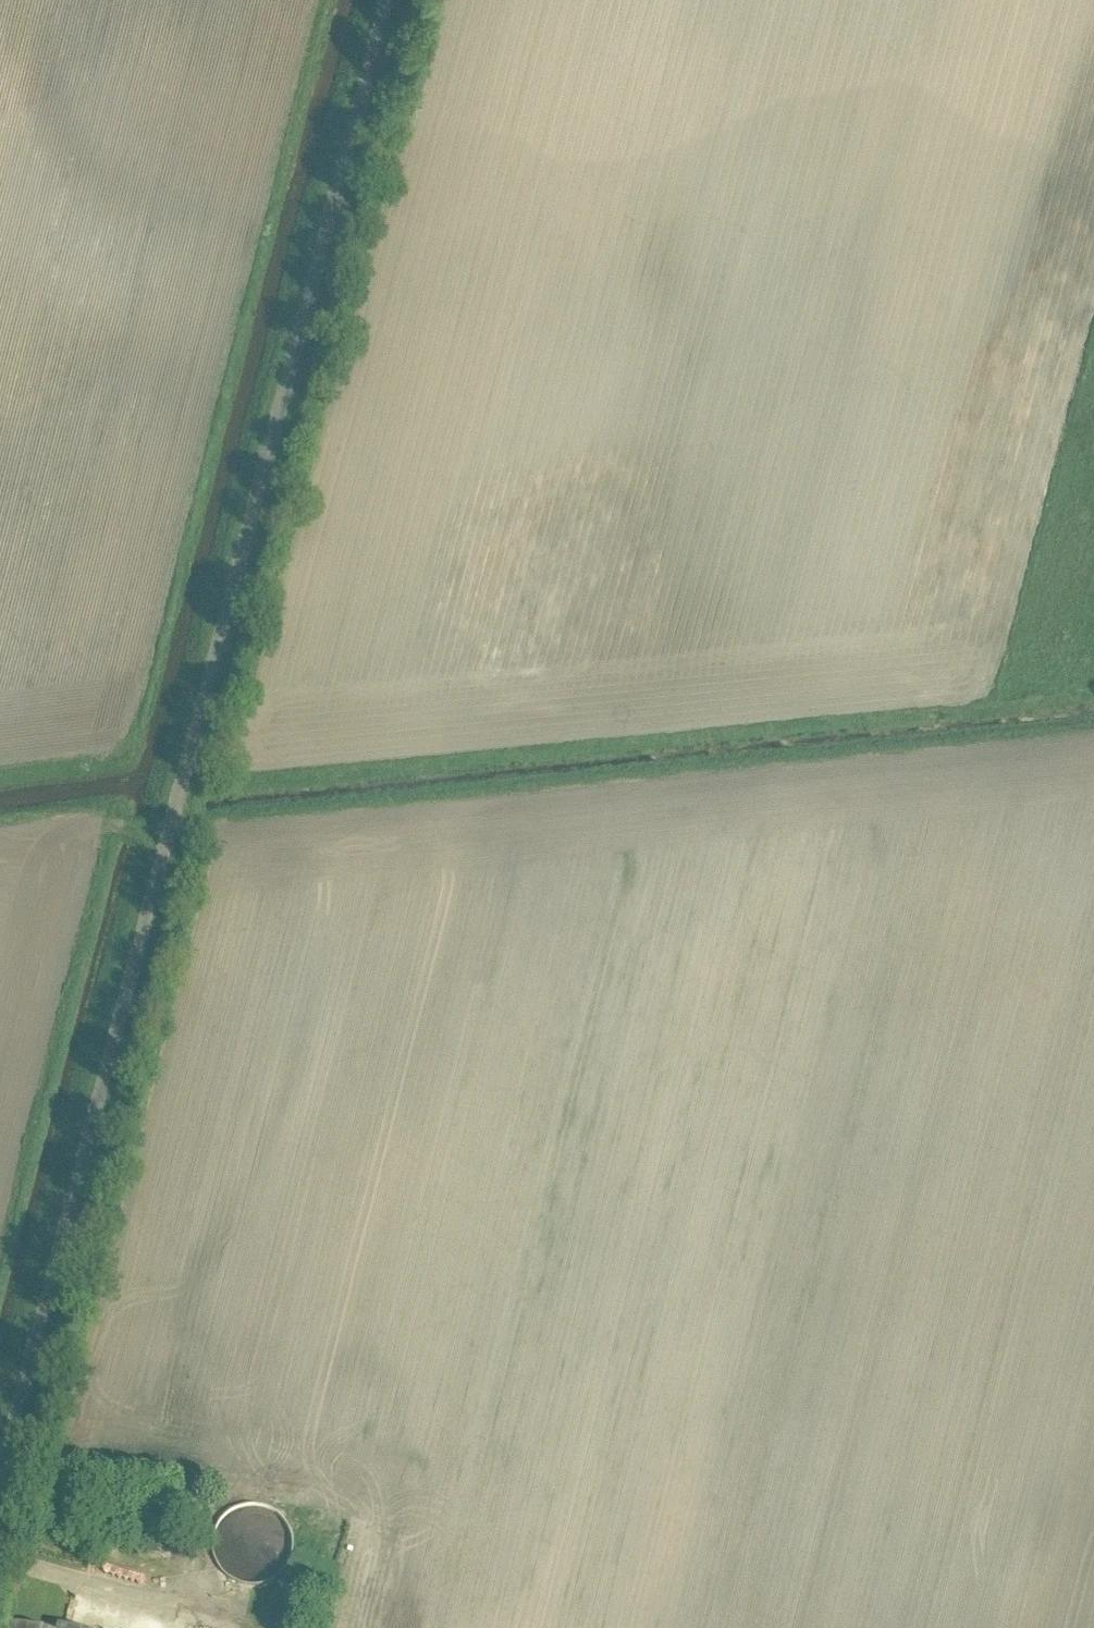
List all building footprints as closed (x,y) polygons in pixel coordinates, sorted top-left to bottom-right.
[(291,1549),(291,1544),(290,1534),(287,1526),(283,1520),(278,1514),(270,1509),(263,1505),(256,1504),(248,1504),(239,1505),(232,1508),(223,1515),(217,1523),(213,1531),(211,1539),(211,1545),(212,1554),(215,1561),(218,1567),(225,1575),(232,1579),(240,1582),(247,1584),(254,1584),(262,1582),(270,1579),(275,1576),(281,1570),(285,1564),(289,1557),(291,1549)] [(27,1608),(22,1627),(112,1627),(27,1608)]
